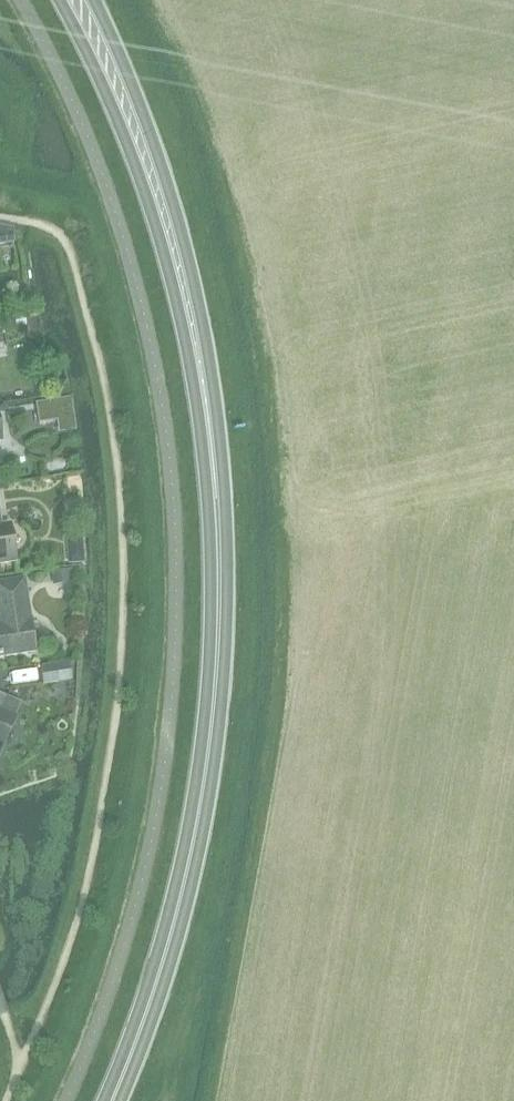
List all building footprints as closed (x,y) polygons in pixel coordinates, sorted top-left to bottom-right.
[(67,380),(53,382),(55,395),(69,393),(67,380)] [(71,398),(37,403),(40,423),(58,420),(74,418),(71,398)] [(15,561),(10,525),(1,526),(0,522),(0,563),(15,561)] [(72,569),(52,572),(54,585),(73,582),(72,569)] [(35,651),(24,580),(0,583),(0,656),(35,651)] [(69,662),(42,666),(44,683),(72,680),(69,662)] [(15,717),(1,711),(8,697),(0,693),(0,752),(15,717)]
